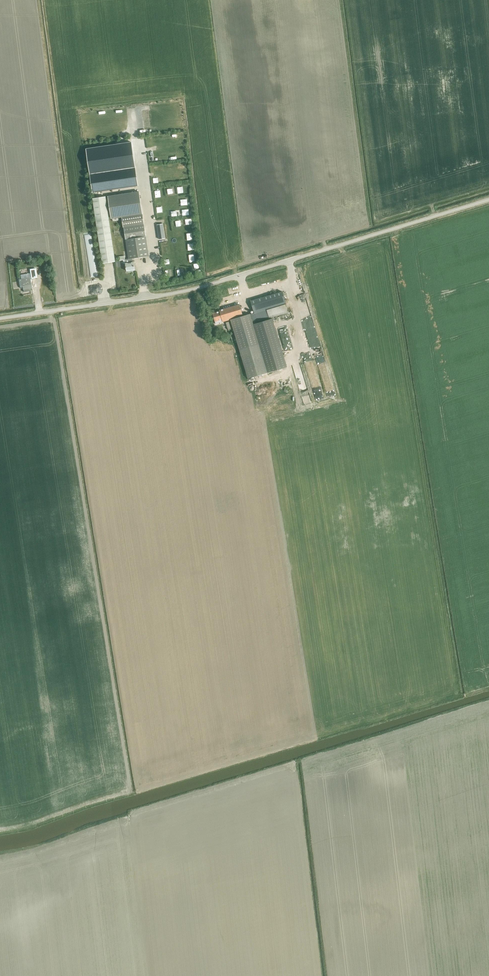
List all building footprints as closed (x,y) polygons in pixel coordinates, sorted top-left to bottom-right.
[(136,169),(91,175),(93,192),(138,186),(136,169)] [(144,224),(143,224),(138,191),(108,196),(112,218),(120,217),(122,228),(124,227),(128,259),(124,259),(124,256),(118,257),(119,260),(125,260),(127,271),(135,270),(134,262),(133,262),(133,260),(132,260),(132,259),(149,256),(144,224)] [(93,198),(102,263),(115,261),(106,196),(93,198)] [(29,289),(32,288),(30,277),(19,279),(20,286),(22,286),(24,292),(30,291),(29,289)] [(270,320),(269,320),(269,318),(289,312),(282,291),(250,301),(254,313),(243,316),(239,304),(219,310),(220,311),(212,313),(215,321),(222,319),(223,322),(230,319),(249,379),(268,373),(253,325),(270,320)] [(253,325),(268,373),(287,367),(272,319),(269,320),(270,320),(253,325)] [(289,358),(292,371),(300,369),(298,356),(289,358)]
